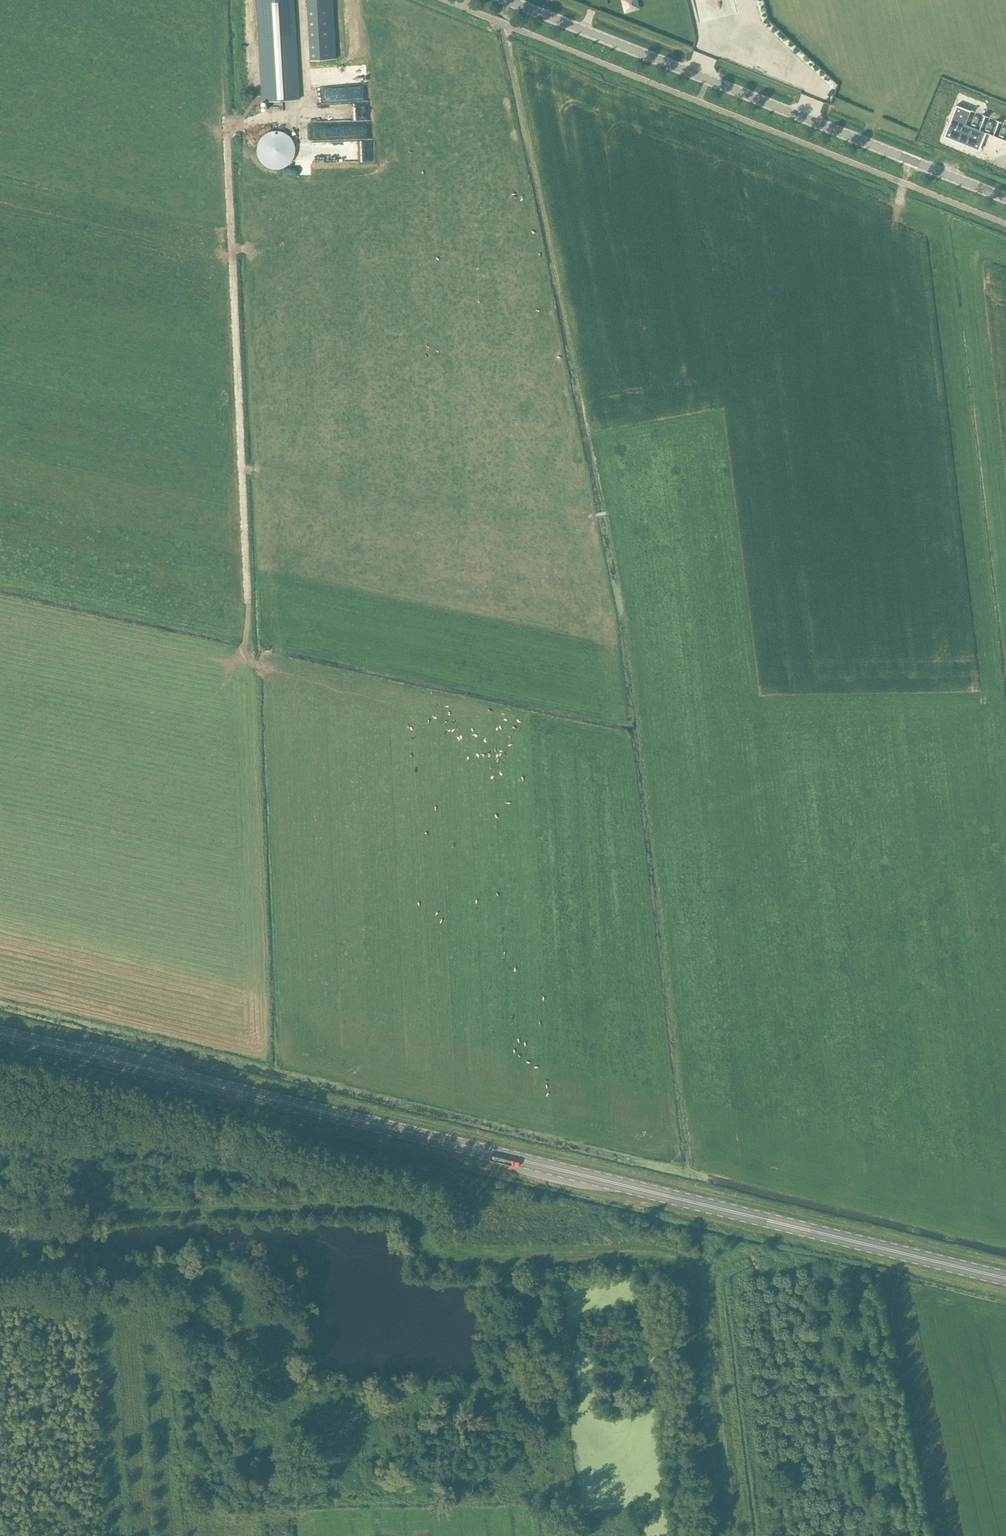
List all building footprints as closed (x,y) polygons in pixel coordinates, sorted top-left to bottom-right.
[(262,101),(300,99),(295,0),(256,0),(262,101)] [(311,60),(336,59),(333,0),(307,0),(311,60)] [(944,136),(979,150),(986,133),(1005,141),(1005,124),(1001,122),(996,120),(987,116),(982,114),(974,111),(971,110),(971,111),(956,105),(944,136)] [(295,146),(295,142),(293,138),(292,135),(289,132),(286,129),(284,128),(280,127),(276,126),(271,127),(267,128),(265,129),(262,132),(259,135),(258,138),(257,141),(256,145),(256,149),(257,153),(259,156),(261,159),(264,161),(268,163),(271,165),(275,165),(280,165),(283,163),(287,161),(289,159),(291,157),(293,154),(294,150),(295,146)]
